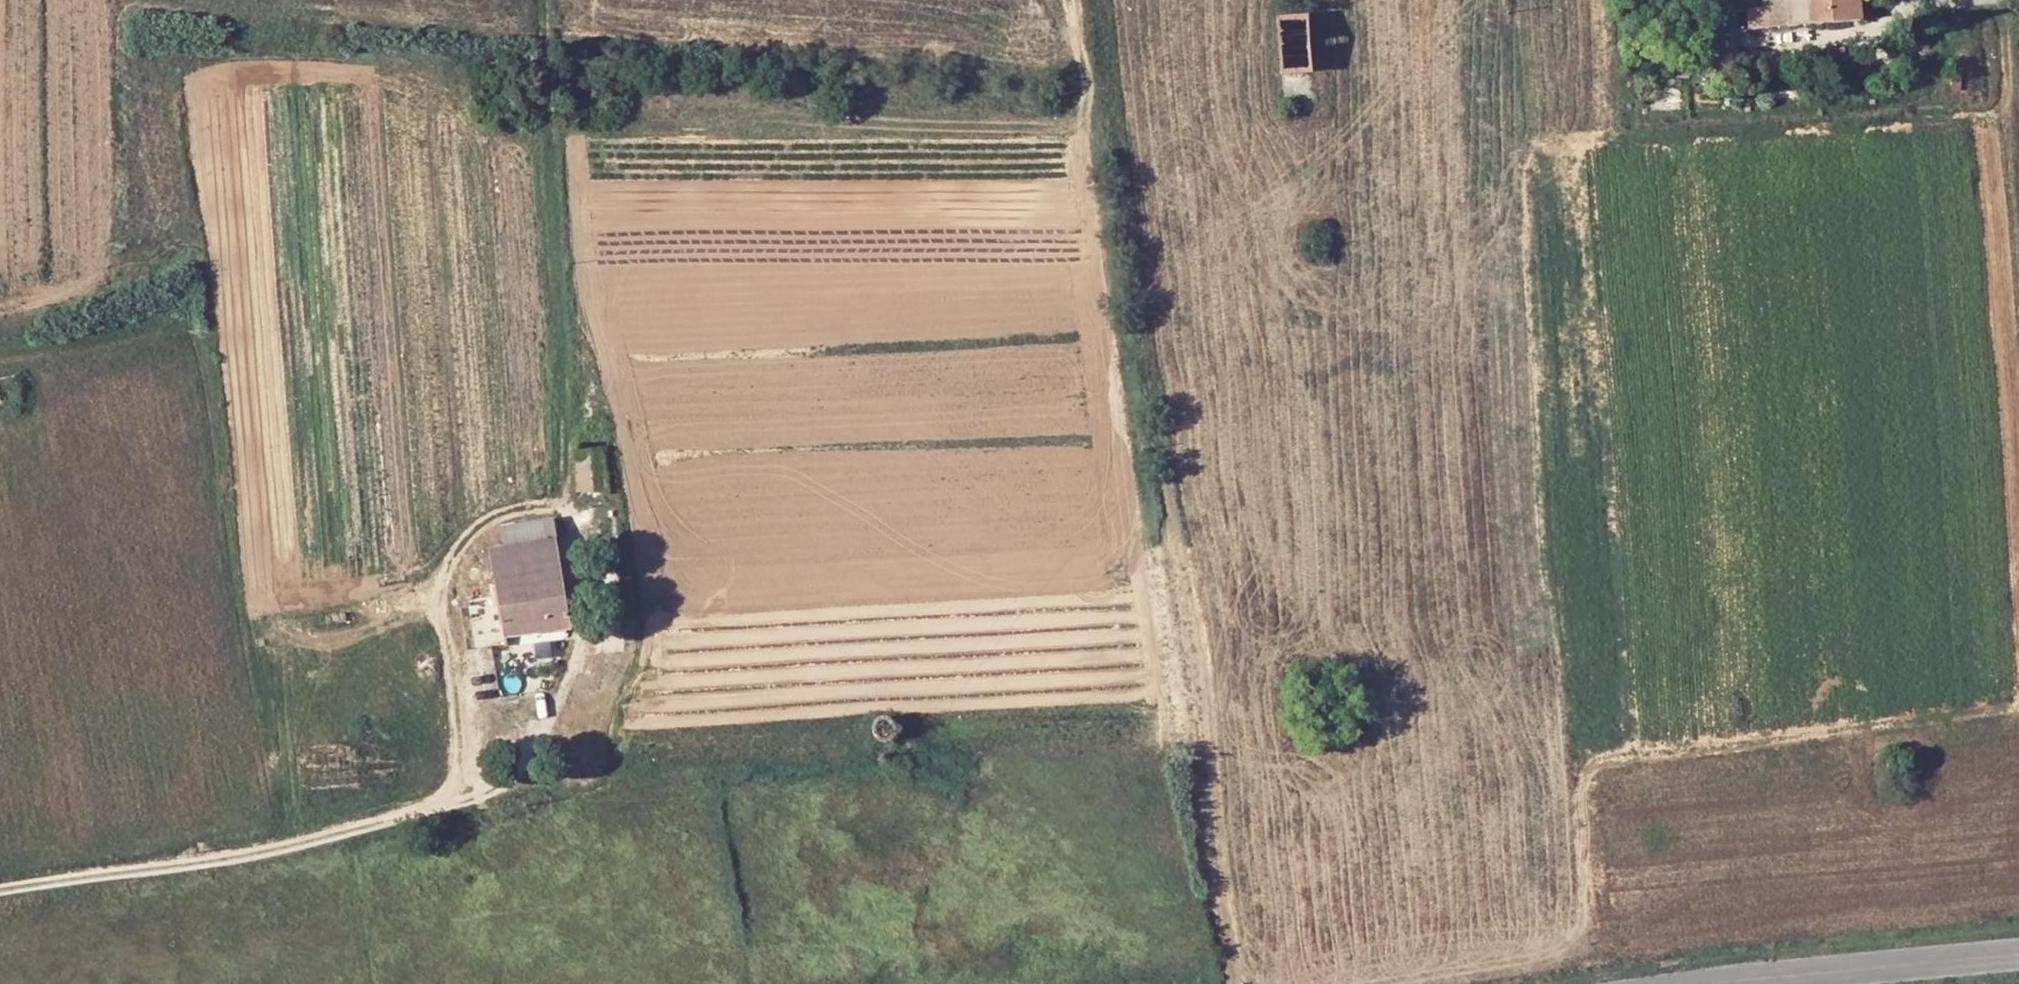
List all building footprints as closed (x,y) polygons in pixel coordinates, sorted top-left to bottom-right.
[(1773,24),(1786,23),(1786,25),(1859,19),(1857,0),(1784,0),(1784,4),(1772,5),(1773,24)] [(1773,27),(1773,24),(1772,5),(1763,6),(1747,7),(1748,28),(1773,27)] [(1309,18),(1278,19),(1281,73),(1312,71),(1309,18)] [(496,592),(484,594),(488,614),(499,612),(503,638),(567,627),(570,626),(557,541),(549,541),(546,520),(503,527),(506,549),(489,552),(496,592)] [(1310,700),(1309,702),(1308,705),(1309,707),(1310,709),(1312,710),(1314,710),(1317,710),(1319,709),(1321,705),(1321,703),(1320,701),(1318,699),(1316,698),(1314,698),(1312,698),(1310,700)] [(874,724),(873,727),(873,729),(873,733),(874,736),(876,738),(879,740),(882,741),(885,742),(888,741),(891,740),(893,738),(896,734),(896,730),(896,727),(895,724),(893,722),(891,720),(888,719),(885,718),(882,719),(879,720),(876,722),(874,724)] [(1902,753),(1886,752),(1885,763),(1901,764),(1902,753)]
